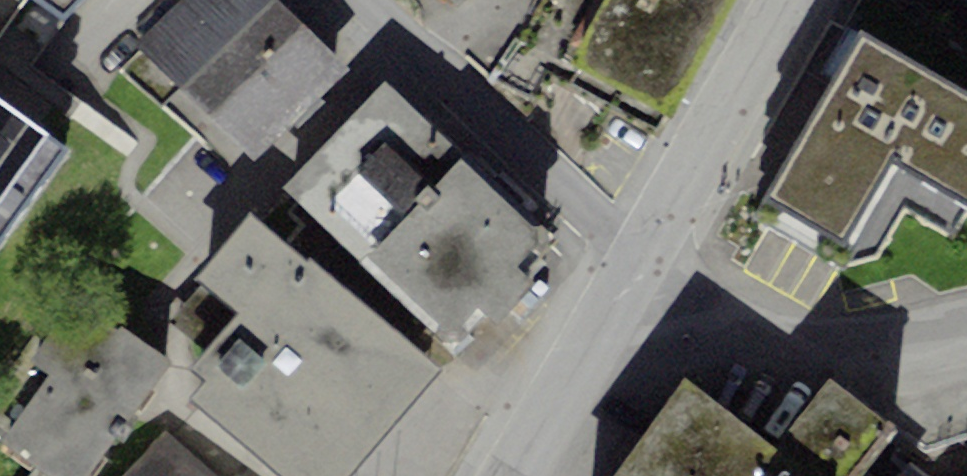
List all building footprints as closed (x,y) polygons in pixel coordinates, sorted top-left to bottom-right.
[(31,0),(0,0),(0,39),(31,0)] [(63,20),(82,0),(34,0),(63,20)] [(278,0),(185,0),(142,45),(260,160),(349,69),(278,0)] [(734,0),(537,0),(493,81),(545,110),(562,78),(659,132),(734,0)] [(860,30),(765,197),(879,256),(906,212),(953,235),(966,215),(966,93),(860,30)] [(539,239),(387,86),(293,180),(444,333),(475,302),(494,321),(536,280),(517,261),(539,239)] [(70,151),(0,101),(0,243),(70,151)] [(207,381),(192,399),(284,475),(350,475),(442,369),(312,258),(308,263),(293,250),(251,214),(197,277),(239,313),(192,369),(207,381)] [(170,363),(119,327),(114,335),(72,306),(31,363),(51,378),(1,447),(32,469),(43,475),(89,475),(170,363)] [(895,430),(827,377),(769,450),(686,385),(614,475),(859,475),(895,430)] [(165,431),(126,475),(217,475),(165,431)]
